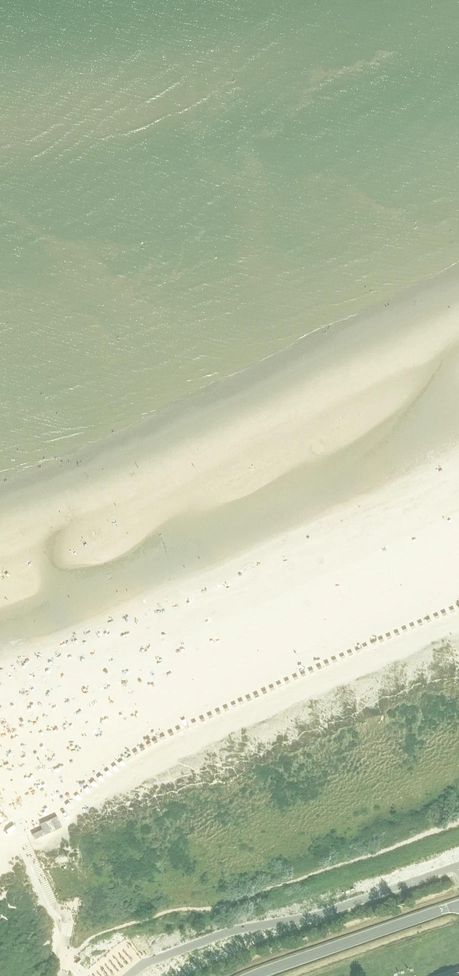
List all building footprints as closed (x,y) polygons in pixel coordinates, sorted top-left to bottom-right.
[(43,829),(32,834),(35,839),(44,835),(61,827),(57,817),(44,822),(41,824),(43,829)]
